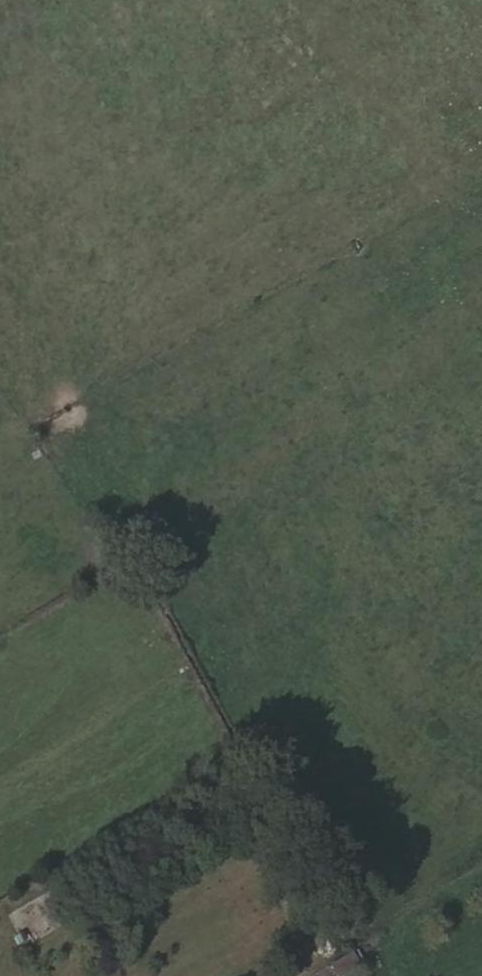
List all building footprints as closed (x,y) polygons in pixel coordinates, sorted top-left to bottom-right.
[(346,955),(326,968),(332,975),(343,975),(355,968),(346,955)]
